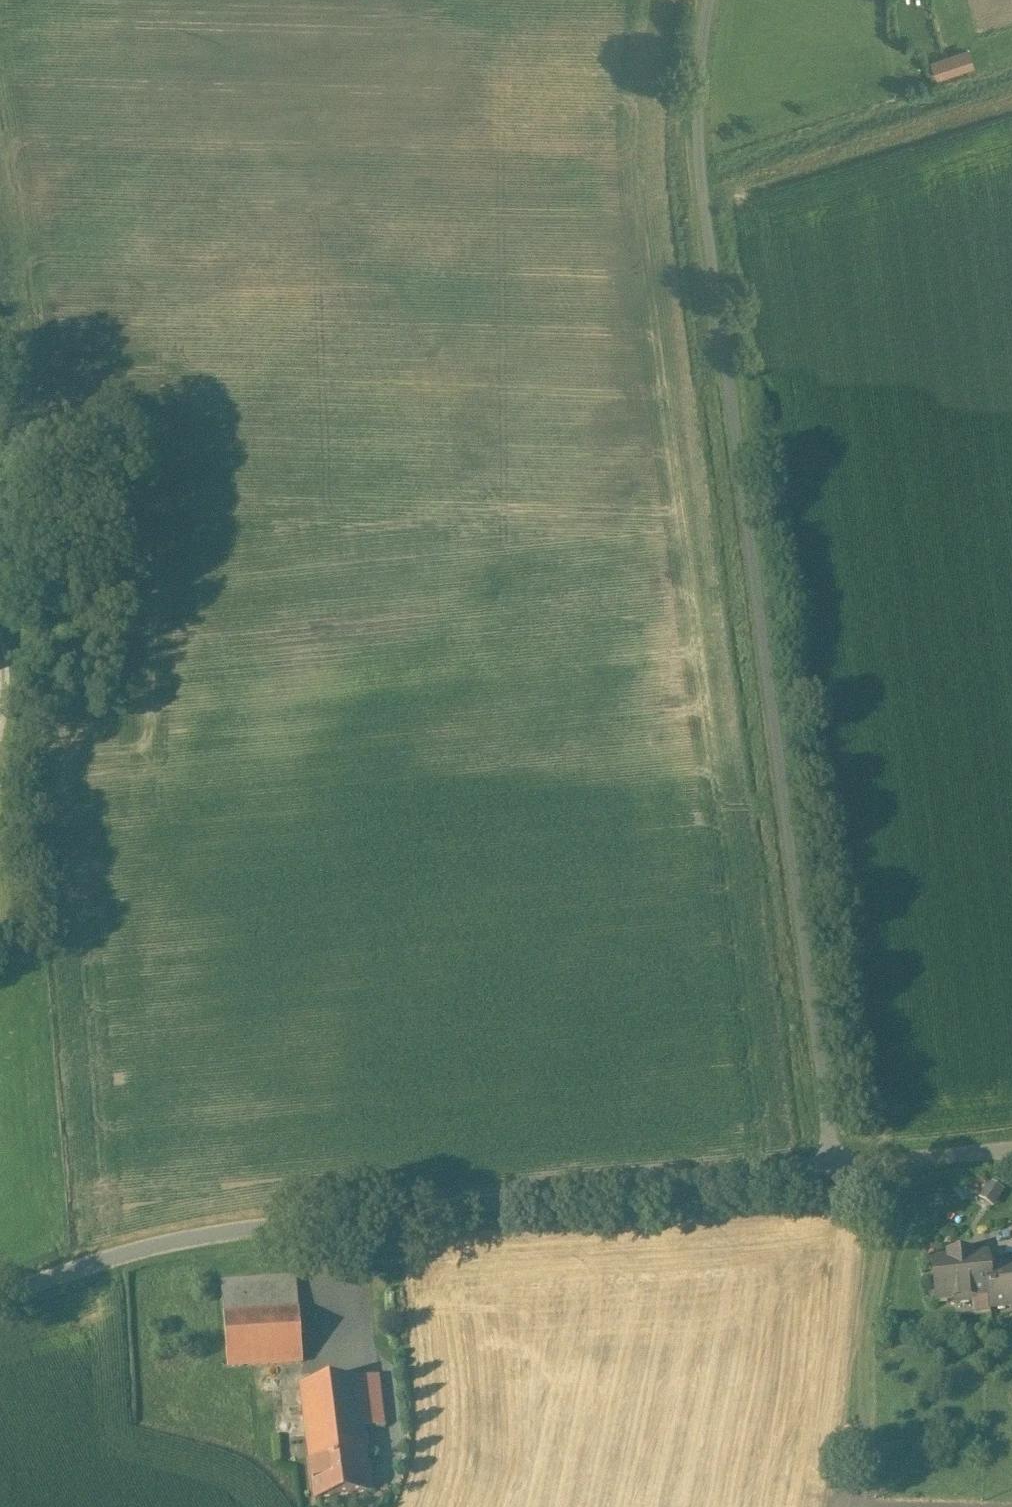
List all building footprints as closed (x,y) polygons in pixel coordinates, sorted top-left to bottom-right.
[(933,49),(939,67),(979,53),(973,35),(933,49)] [(970,1252),(947,1255),(948,1259),(932,1260),(936,1300),(951,1298),(956,1303),(971,1301),(975,1296),(988,1294),(991,1295),(988,1268),(987,1255),(971,1256),(970,1252)] [(988,1268),(991,1295),(988,1294),(990,1308),(1011,1305),(1011,1265),(988,1268)] [(299,1308),(223,1312),(227,1367),(303,1362),(299,1308)] [(356,1380),(300,1386),(310,1466),(366,1459),(362,1427),(381,1425),(375,1378),(356,1380)] [(366,1459),(310,1466),(315,1499),(370,1492),(366,1459)]
